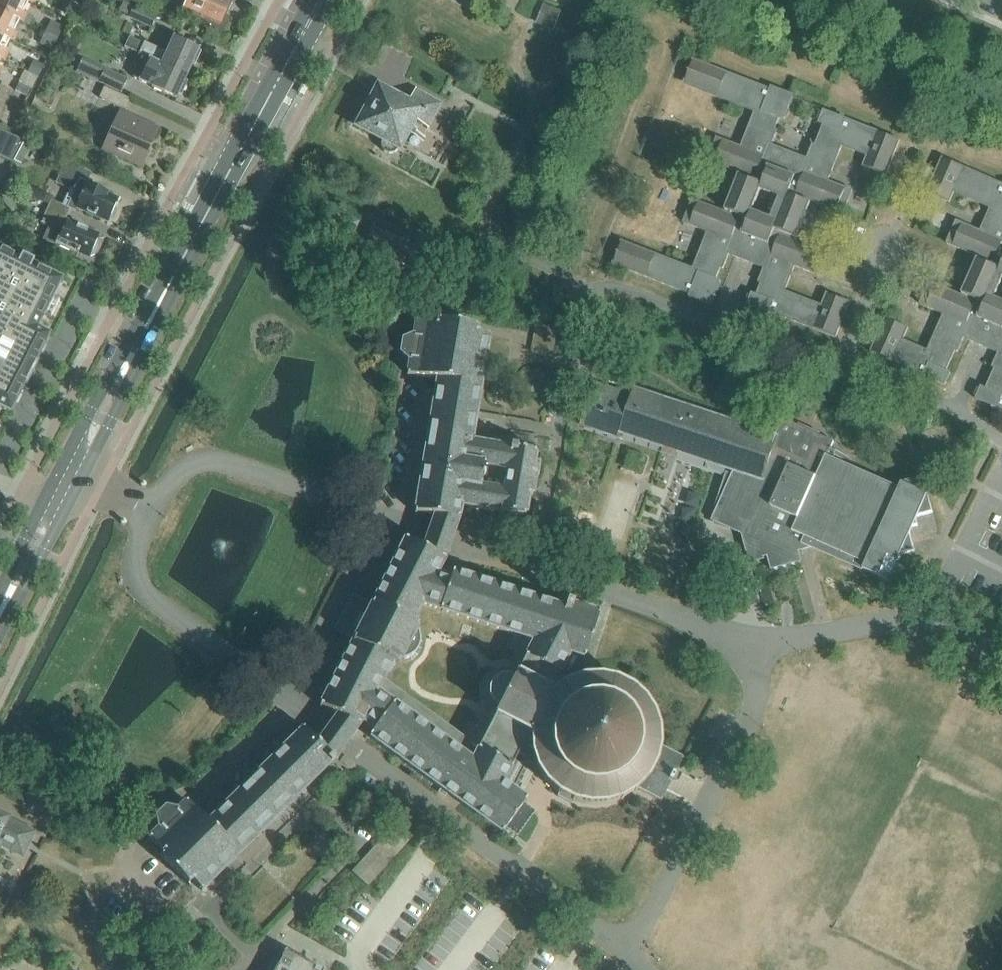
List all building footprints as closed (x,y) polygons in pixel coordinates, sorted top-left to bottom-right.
[(27,14),(22,11),(27,1),(25,0),(0,0),(0,11),(18,20),(28,25),(32,17),(27,14)] [(184,8),(191,12),(219,25),(229,4),(221,0),(188,0),(184,8)] [(57,5),(50,1),(45,10),(70,21),(73,15),(78,5),(71,1),(68,6),(59,1),(57,5)] [(124,1),(120,10),(130,15),(135,6),(124,1)] [(561,11),(545,4),(537,23),(554,30),(561,11)] [(129,17),(152,28),(157,17),(135,6),(130,15),(129,17)] [(9,38),(14,41),(18,33),(13,31),(18,20),(0,11),(0,34),(9,38)] [(49,22),(44,32),(56,38),(56,39),(62,28),(49,22)] [(44,32),(39,43),(51,48),(56,38),(44,32)] [(5,60),(8,52),(4,50),(9,38),(0,34),(0,58),(5,60)] [(60,48),(72,54),(78,43),(66,36),(60,48)] [(126,44),(140,52),(144,43),(130,36),(126,44)] [(140,52),(187,74),(199,49),(175,38),(167,53),(145,42),(144,43),(140,52)] [(187,74),(140,52),(134,65),(137,67),(133,74),(134,78),(151,86),(151,87),(175,99),(178,93),(181,94),(187,82),(184,81),(187,74)] [(685,82),(756,110),(741,147),(717,138),(707,161),(740,174),(725,212),(693,200),(684,222),(708,231),(693,270),(622,242),(614,264),(691,294),(689,298),(711,307),(721,282),(715,279),(720,268),(723,269),(729,255),(764,269),(758,283),(762,284),(757,296),(752,294),(747,307),(770,315),(771,313),(836,338),(850,303),(827,294),(822,307),(785,292),(795,267),(820,276),(829,253),(796,241),(811,202),(844,215),(853,191),(829,181),(843,145),(868,155),(863,167),(886,177),(900,140),(824,110),(819,123),(824,125),(816,147),(812,146),(807,160),(771,146),(777,132),(773,131),(778,119),(784,121),(794,96),(772,87),(771,89),(694,59),(685,82)] [(33,60),(28,70),(38,75),(43,64),(33,60)] [(99,81),(122,92),(128,80),(105,70),(99,81)] [(19,82),(15,91),(25,96),(30,87),(19,82)] [(381,147),(385,152),(392,153),(397,149),(399,147),(400,147),(414,119),(426,126),(438,102),(414,90),(409,100),(400,95),(400,97),(378,85),(357,125),(382,138),(381,140),(381,147)] [(126,109),(131,99),(103,87),(99,97),(126,109)] [(105,149),(142,165),(158,128),(121,112),(105,149)] [(12,135),(0,130),(0,157),(1,157),(12,135)] [(14,163),(24,140),(12,135),(1,157),(14,163)] [(958,352),(964,338),(999,353),(993,368),(996,369),(987,390),(981,387),(976,400),(1001,411),(1001,300),(995,297),(1001,280),(1001,185),(942,159),(926,195),(949,205),(955,192),(991,207),(980,232),(956,222),(946,245),(977,258),(961,295),(929,282),(919,305),(944,316),(928,352),(903,341),(909,327),(886,317),(870,353),(946,386),(951,373),(946,371),(955,351),(958,352)] [(64,206),(71,209),(76,211),(77,208),(109,221),(119,198),(87,185),(90,178),(92,174),(71,165),(65,163),(60,175),(57,183),(62,186),(71,189),(64,206)] [(44,239),(56,244),(90,257),(99,235),(65,221),(71,209),(64,206),(50,200),(50,202),(34,195),(28,209),(45,216),(42,222),(51,226),(44,239)] [(9,411),(24,383),(25,383),(35,364),(33,363),(48,335),(35,328),(42,314),(50,318),(59,299),(52,295),(60,279),(32,265),(33,261),(21,255),(19,259),(0,249),(0,406),(9,411)] [(408,366),(405,381),(432,385),(412,518),(435,521),(422,551),(403,541),(369,607),(355,600),(347,615),(340,629),(355,636),(320,707),(336,715),(316,742),(303,729),(207,824),(185,802),(175,812),(164,809),(157,817),(158,828),(148,838),(164,854),(160,858),(188,886),(192,881),(202,891),(335,759),(360,726),(371,734),(366,741),(496,837),(502,828),(512,836),(527,815),(517,807),(521,801),(508,791),(526,756),(536,761),(537,765),(540,772),(544,777),(548,782),(553,787),(558,791),(556,796),(570,802),(572,797),(577,799),(583,800),(588,801),(593,802),(600,802),(606,800),(612,799),(622,794),(627,792),(631,789),(635,785),(656,796),(676,756),(654,745),(654,736),(653,727),(650,717),(646,707),(642,702),(638,698),(634,694),(629,690),(632,685),(618,677),(615,682),(610,680),(604,679),(597,678),(589,678),(582,679),(576,681),(566,676),(575,656),(579,657),(594,612),(560,601),(558,606),(495,587),(454,574),(448,584),(439,579),(460,529),(463,513),(524,522),(527,499),(531,500),(534,478),(531,478),(534,455),(470,445),(486,341),(473,339),(474,333),(440,328),(439,332),(414,328),(412,344),(401,346),(399,362),(408,366)] [(799,557),(795,543),(811,539),(812,543),(887,577),(899,551),(912,547),(907,524),(916,522),(914,513),(931,509),(922,473),(901,479),(898,484),(827,452),(833,437),(782,414),(775,430),(636,383),(633,391),(595,376),(579,419),(618,432),(620,427),(662,442),(660,446),(673,451),(675,446),(731,465),(708,515),(741,529),(743,537),(745,536),(750,555),(764,551),(768,565),(799,557)] [(21,855),(33,832),(0,816),(0,844),(21,855)] [(274,969),(321,969),(285,951),(274,969)]
